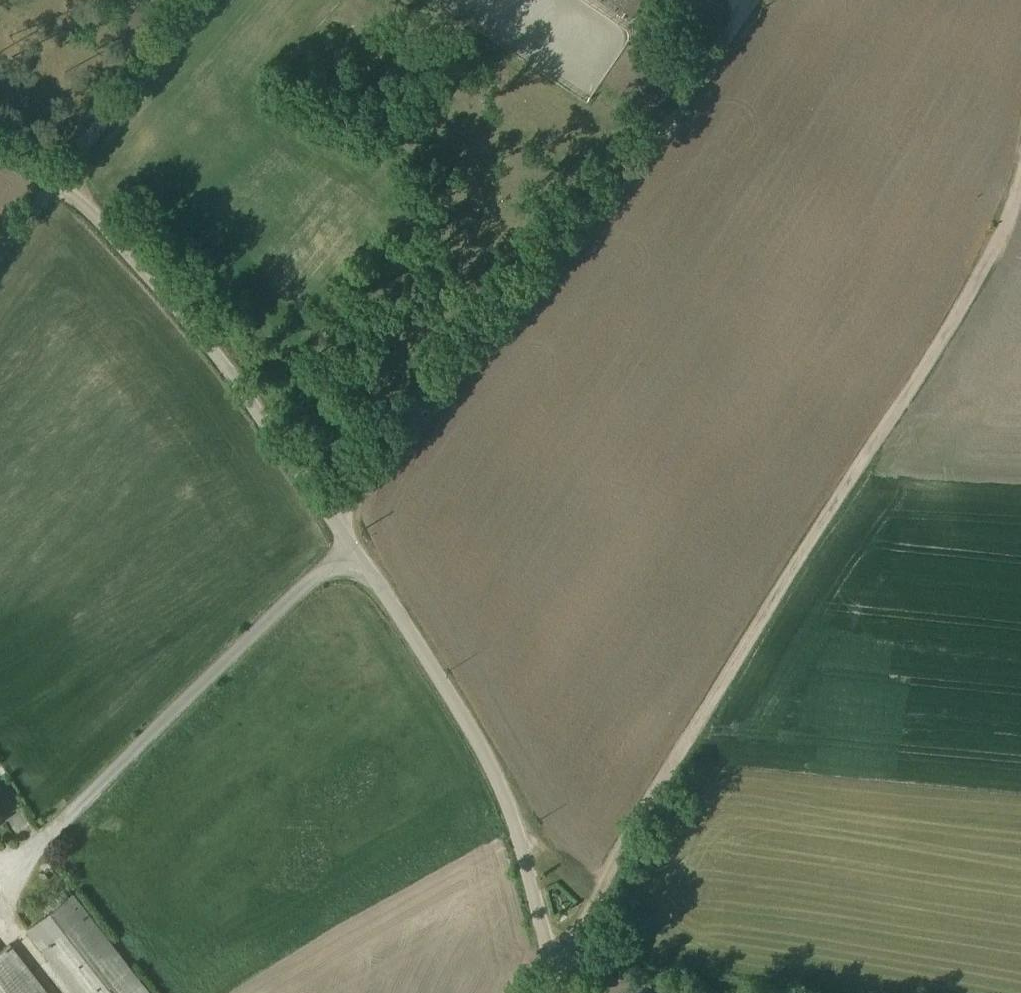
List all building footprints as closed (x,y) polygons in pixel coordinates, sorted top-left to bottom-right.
[(629,21),(642,0),(598,0),(629,21)] [(72,896),(27,930),(73,992),(148,992),(72,896)] [(9,945),(0,951),(0,992),(47,992),(9,945)]
